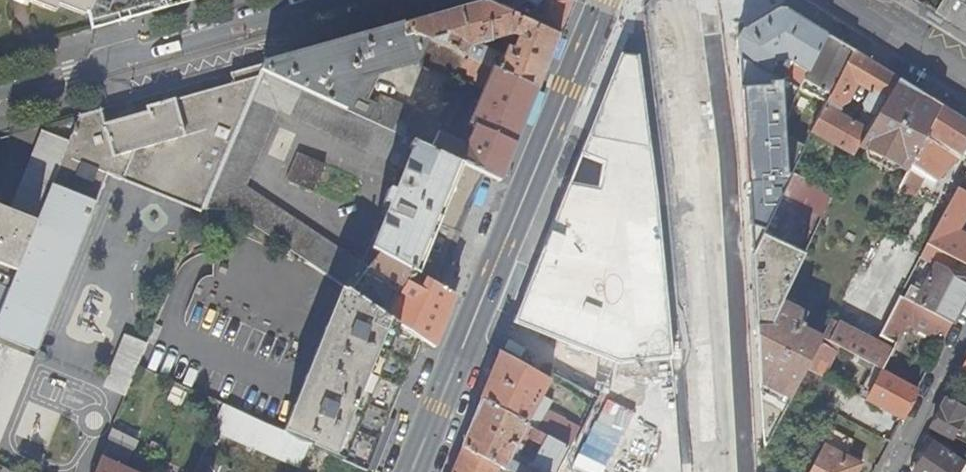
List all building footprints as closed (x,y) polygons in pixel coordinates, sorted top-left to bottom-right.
[(55,11),(59,3),(89,14),(94,0),(24,0),(55,11)] [(89,14),(116,15),(118,22),(142,15),(185,3),(184,0),(94,0),(89,14)] [(559,35),(564,23),(573,0),(493,0),(485,2),(521,18),(520,19),(559,35)] [(920,4),(965,32),(965,0),(922,0),(920,4)] [(485,2),(412,23),(405,25),(406,29),(426,38),(448,48),(538,89),(559,35),(520,19),(521,18),(485,2)] [(781,6),(740,32),(740,57),(756,64),(802,88),(827,34),(781,6)] [(116,15),(89,14),(92,29),(118,22),(116,15)] [(416,62),(437,71),(448,48),(426,38),(406,29),(405,25),(263,64),(260,70),(346,110),(361,116),(369,120),(406,137),(418,111),(381,94),(377,103),(369,98),(381,72),(416,62)] [(809,82),(831,96),(853,51),(827,34),(802,88),(805,90),(809,82)] [(438,132),(442,124),(442,122),(418,111),(406,137),(484,173),(501,181),(524,124),(538,89),(448,48),(437,71),(453,79),(455,75),(484,88),(467,130),(471,132),(466,145),(438,132)] [(826,106),(840,113),(843,107),(848,104),(858,83),(870,89),(864,101),(865,108),(868,110),(864,118),(872,123),(896,81),(897,79),(853,51),(831,96),(828,102),(826,106)] [(610,362),(618,365),(672,359),(668,302),(662,231),(647,105),(639,54),(620,53),(601,102),(512,323),(610,362)] [(107,172),(203,210),(260,70),(263,64),(231,73),(233,83),(103,120),(100,110),(79,116),(70,139),(17,271),(10,289),(0,312),(0,439),(107,172)] [(361,116),(346,110),(260,70),(203,210),(228,210),(346,288),(353,292),(366,275),(381,254),(417,275),(422,278),(439,287),(464,223),(484,173),(406,137),(369,120),(361,116)] [(860,145),(911,173),(930,136),(926,134),(941,106),(920,93),(919,95),(896,81),(872,123),(869,128),(860,145)] [(809,82),(805,90),(828,102),(831,96),(809,82)] [(854,121),(861,124),(864,118),(868,110),(865,108),(864,101),(870,89),(858,83),(848,104),(843,107),(840,113),(854,121)] [(840,113),(826,106),(819,119),(812,134),(840,148),(854,121),(840,113)] [(965,155),(965,121),(941,106),(926,134),(930,136),(911,173),(901,192),(915,201),(922,186),(927,177),(937,183),(964,153),(965,155)] [(861,124),(869,128),(872,123),(864,118),(861,124)] [(861,124),(854,121),(840,148),(853,156),(860,145),(869,128),(861,124)] [(0,206),(0,264),(17,271),(70,139),(45,130),(13,211),(0,206)] [(286,181),(313,192),(325,165),(297,154),(286,181)] [(800,174),(808,157),(802,154),(794,170),(800,174)] [(927,177),(922,186),(932,191),(937,183),(927,177)] [(958,188),(929,245),(957,260),(965,265),(965,237),(957,232),(965,213),(965,193),(958,188)] [(806,253),(764,233),(753,255),(757,326),(771,326),(783,301),(806,253)] [(904,299),(952,324),(965,297),(965,281),(951,273),(957,260),(929,245),(922,258),(938,267),(924,293),(912,286),(904,299)] [(397,293),(385,314),(420,337),(434,346),(445,320),(455,296),(439,287),(422,278),(418,285),(415,283),(416,281),(412,279),(413,277),(416,278),(417,275),(381,254),(366,275),(397,293)] [(397,293),(366,275),(353,292),(385,314),(397,293)] [(418,285),(422,278),(417,275),(416,278),(413,277),(412,279),(416,281),(415,283),(418,285)] [(10,289),(0,285),(0,312),(10,289)] [(346,288),(345,291),(329,331),(333,333),(292,435),(310,444),(314,445),(313,447),(367,471),(420,337),(385,314),(353,292),(346,288)] [(341,289),(324,330),(329,331),(345,291),(341,289)] [(909,325),(942,342),(952,324),(904,299),(901,298),(878,343),(834,320),(824,339),(829,342),(882,371),(897,343),(898,344),(909,325)] [(808,314),(783,301),(771,326),(757,326),(759,353),(765,452),(789,405),(804,377),(808,370),(824,339),(801,327),(808,314)] [(324,330),(283,431),(292,435),(333,333),(329,331),(324,330)] [(104,385),(127,394),(138,366),(147,345),(125,335),(104,385)] [(827,347),(829,342),(824,339),(808,370),(820,376),(823,378),(836,352),(827,347)] [(541,395),(549,382),(542,378),(500,352),(480,401),(568,448),(576,431),(546,413),(552,402),(541,395)] [(883,371),(867,401),(901,420),(917,389),(883,371)] [(816,384),(804,377),(789,405),(801,411),(816,384)] [(840,414),(851,393),(843,389),(832,410),(840,414)] [(855,423),(867,401),(851,393),(840,414),(840,415),(855,423)] [(946,398),(931,427),(952,438),(958,426),(965,431),(965,408),(946,398)] [(480,401),(462,445),(498,465),(510,471),(556,471),(568,448),(480,401)] [(890,442),(901,420),(867,401),(855,423),(890,442)] [(214,428),(299,467),(308,448),(310,444),(292,435),(283,431),(224,404),(214,428)] [(824,445),(847,457),(856,440),(833,428),(824,445)] [(136,447),(110,436),(95,471),(135,471),(127,469),(136,447)] [(498,465),(462,445),(451,471),(495,471),(498,465)] [(824,445),(810,471),(858,471),(862,465),(847,457),(824,445)] [(931,445),(923,457),(917,453),(909,469),(911,471),(957,471),(961,466),(931,445)] [(227,467),(203,454),(196,471),(224,471),(227,467)] [(0,462),(0,471),(8,471),(8,467),(6,466),(0,462)]
